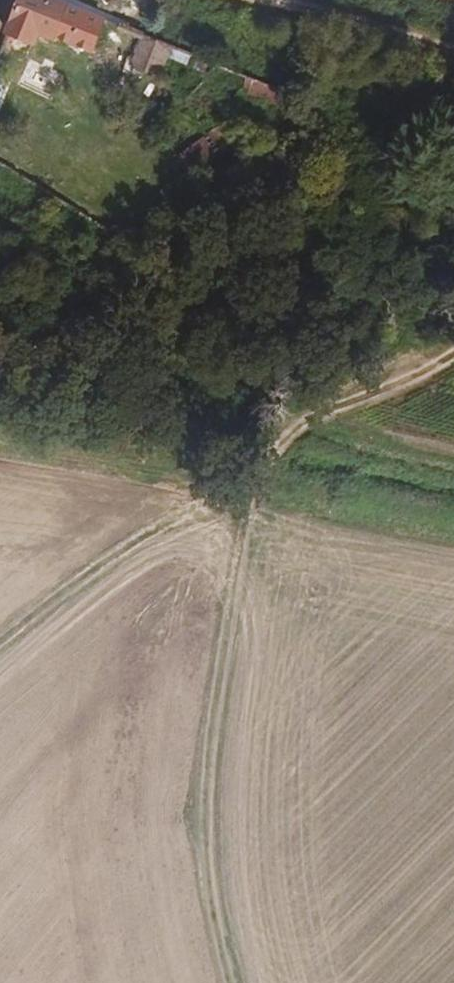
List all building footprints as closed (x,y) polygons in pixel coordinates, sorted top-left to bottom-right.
[(66,28),(99,39),(104,28),(161,49),(172,21),(122,0),(75,0),(66,28)] [(285,66),(204,34),(198,55),(277,86),(279,80),(285,66)] [(349,106),(354,95),(285,66),(279,80),(349,106)] [(320,161),(145,90),(140,107),(312,177),(320,161)]
